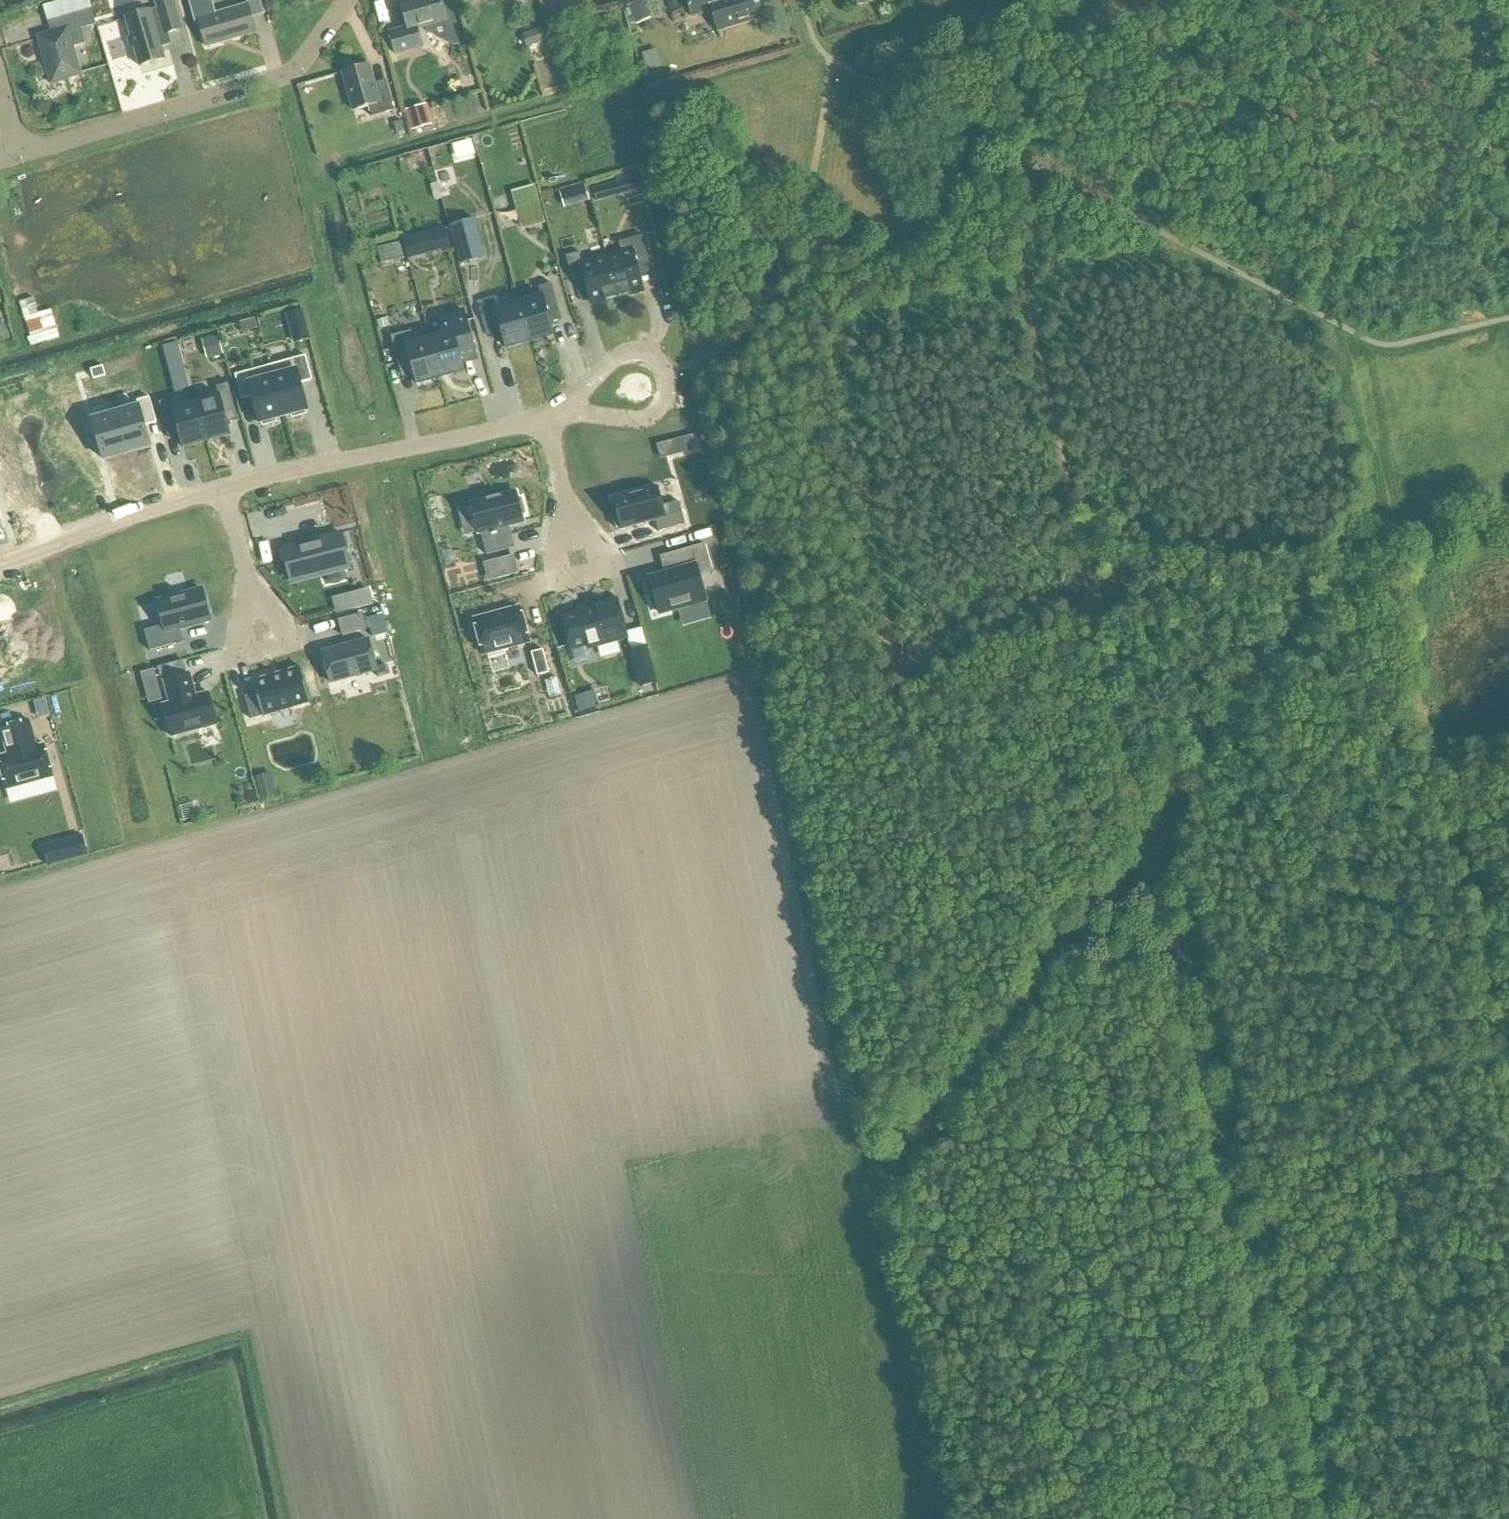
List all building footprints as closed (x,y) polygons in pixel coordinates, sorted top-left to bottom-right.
[(44,7),(48,22),(77,13),(82,12),(92,9),(89,0),(68,0),(44,7)] [(173,0),(156,0),(155,0),(158,9),(126,19),(131,37),(128,42),(130,47),(135,50),(140,68),(165,61),(162,47),(166,46),(168,42),(166,35),(182,31),(173,0)] [(199,22),(207,48),(256,34),(252,19),(264,15),(259,0),(246,0),(248,6),(217,15),(213,0),(191,0),(189,0),(196,24),(199,22)] [(446,19),(441,0),(414,0),(401,4),(408,29),(390,34),(396,56),(423,48),(418,30),(426,28),(427,33),(453,47),(460,45),(452,17),(446,19)] [(628,7),(637,24),(650,18),(642,0),(628,7)] [(670,11),(679,8),(677,0),(667,0),(670,11)] [(720,0),(687,0),(692,18),(713,12),(719,32),(763,19),(757,0),(721,0),(720,0)] [(86,29),(97,26),(92,9),(82,12),(86,29)] [(72,47),(86,43),(77,13),(48,22),(52,35),(40,39),(50,71),(47,72),(51,86),(65,82),(65,79),(80,75),(72,47)] [(545,33),(527,39),(530,47),(548,41),(545,33)] [(542,92),(559,88),(551,52),(534,56),(542,92)] [(376,91),(369,66),(343,74),(354,112),(369,108),(372,118),(395,112),(388,87),(376,91)] [(427,105),(406,111),(412,132),(433,126),(427,105)] [(403,122),(395,124),(397,134),(406,132),(403,122)] [(631,194),(642,191),(637,171),(626,174),(631,194)] [(590,202),(586,186),(572,190),(577,205),(590,202)] [(516,207),(539,201),(536,190),(513,197),(516,207)] [(461,265),(486,258),(475,219),(450,226),(461,265)] [(425,233),(429,251),(451,245),(446,228),(425,233)] [(606,256),(618,298),(643,292),(635,262),(649,258),(642,236),(619,242),(621,252),(606,256)] [(404,259),(400,244),(388,247),(393,262),(404,259)] [(606,256),(582,263),(580,253),(566,257),(572,280),(585,277),(593,305),(618,298),(606,256)] [(541,297),(519,303),(530,345),(555,338),(551,323),(561,321),(551,285),(539,288),(541,297)] [(33,343),(60,335),(51,306),(39,310),(34,295),(20,300),(33,343)] [(530,345),(519,303),(497,309),(494,300),(482,303),(489,330),(499,328),(506,351),(530,345)] [(302,311),(289,314),(291,324),(305,320),(302,311)] [(431,337),(442,380),(466,374),(460,352),(475,349),(466,311),(438,319),(442,334),(431,337)] [(220,329),(224,345),(261,335),(257,318),(220,329)] [(388,319),(378,322),(380,330),(390,327),(388,319)] [(0,324),(0,340),(10,336),(4,322),(0,324)] [(418,386),(442,380),(431,337),(415,342),(412,332),(392,337),(400,369),(413,366),(418,386)] [(218,336),(205,340),(211,360),(224,356),(218,336)] [(185,367),(179,343),(163,347),(170,371),(185,367)] [(306,357),(270,366),(284,416),(292,414),(293,418),(307,414),(306,410),(307,410),(300,384),(312,381),(306,357)] [(270,366),(235,376),(242,400),(253,397),(260,423),(262,422),(263,426),(277,423),(276,418),(284,416),(270,366)] [(103,367),(91,370),(94,380),(106,376),(103,367)] [(219,398),(197,404),(207,441),(230,435),(227,424),(227,423),(237,420),(227,385),(216,388),(219,398)] [(128,454),(151,447),(146,428),(157,424),(150,398),(138,401),(140,407),(117,413),(128,454)] [(172,400),(159,403),(167,432),(178,429),(183,448),(207,441),(197,404),(174,410),(172,400)] [(93,420),(105,461),(128,454),(117,413),(93,420)] [(692,436),(658,445),(661,458),(696,449),(692,436)] [(616,515),(611,517),(615,530),(619,529),(620,532),(655,522),(658,534),(684,526),(685,526),(679,503),(678,503),(662,507),(657,488),(612,501),(616,515)] [(481,532),(488,555),(516,548),(510,526),(524,522),(522,515),(526,514),(522,499),(518,499),(516,494),(472,504),(479,533),(481,532)] [(341,537),(283,551),(292,585),(350,571),(341,537)] [(704,545),(661,557),(666,576),(651,580),(654,592),(650,593),(655,610),(659,609),(660,614),(705,601),(698,577),(712,573),(704,545)] [(514,556),(489,563),(493,580),(518,573),(514,556)] [(170,624),(148,631),(153,651),(187,642),(184,630),(214,622),(205,590),(164,601),(170,624)] [(369,591),(336,599),(339,613),(372,604),(369,591)] [(563,619),(571,651),(587,646),(589,650),(602,646),(601,644),(613,641),(613,643),(628,639),(617,600),(588,608),(589,612),(563,619)] [(380,608),(367,612),(372,634),(386,630),(380,608)] [(520,608),(473,620),(482,654),(529,642),(520,608)] [(362,616),(339,622),(343,637),(366,631),(362,616)] [(369,640),(323,653),(332,684),(377,672),(379,679),(389,676),(386,666),(376,669),(369,640)] [(631,653),(641,687),(656,683),(647,648),(631,653)] [(543,651),(531,654),(536,677),(548,675),(543,651)] [(257,694),(245,697),(252,720),(310,703),(300,668),(253,682),(257,694)] [(146,692),(159,688),(155,670),(141,674),(146,692)] [(193,693),(194,693),(189,675),(165,682),(172,705),(164,707),(172,736),(217,724),(209,695),(193,699),(192,693),(193,693)] [(590,693),(575,697),(576,700),(580,713),(595,709),(599,708),(595,692),(593,692),(590,693)] [(45,700),(36,703),(39,715),(49,712),(45,700)] [(0,757),(0,761),(8,790),(54,777),(45,744),(37,747),(31,722),(1,730),(8,754),(0,757)] [(262,799),(278,795),(272,775),(256,780),(262,799)] [(83,838),(45,849),(49,866),(88,856),(83,838)]
